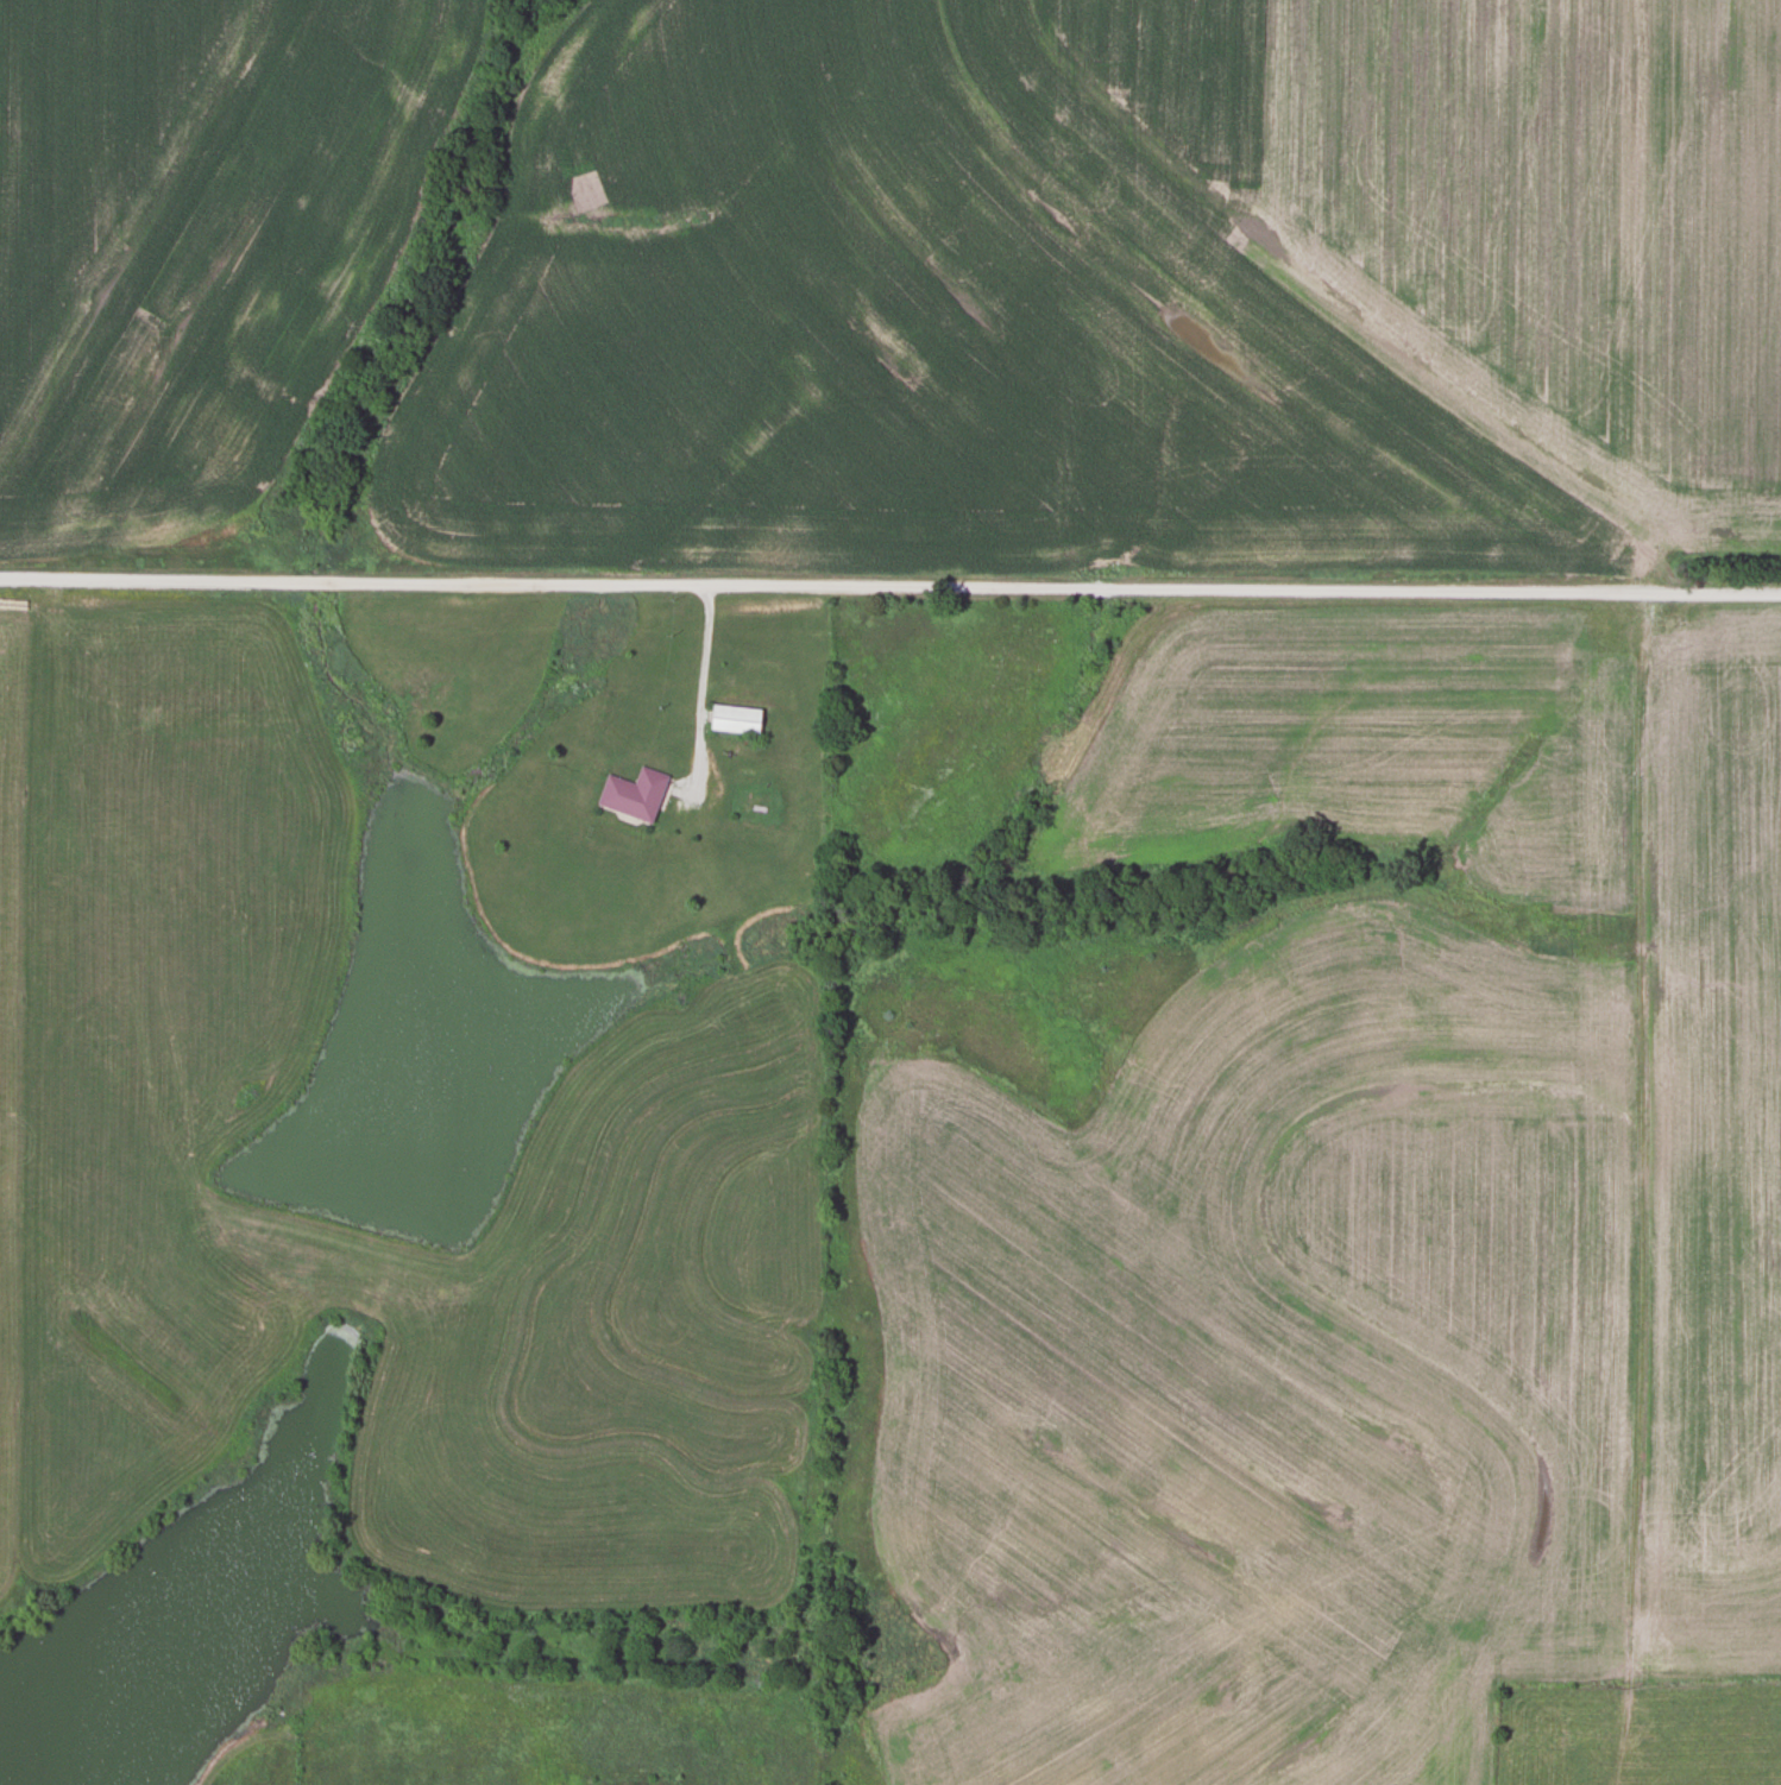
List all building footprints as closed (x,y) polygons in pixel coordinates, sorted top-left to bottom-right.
[(708,731),(758,734),(760,708),(710,705),(708,731)] [(605,774),(595,806),(653,824),(662,792),(663,792),(668,775),(639,766),(634,783),(605,774)]
